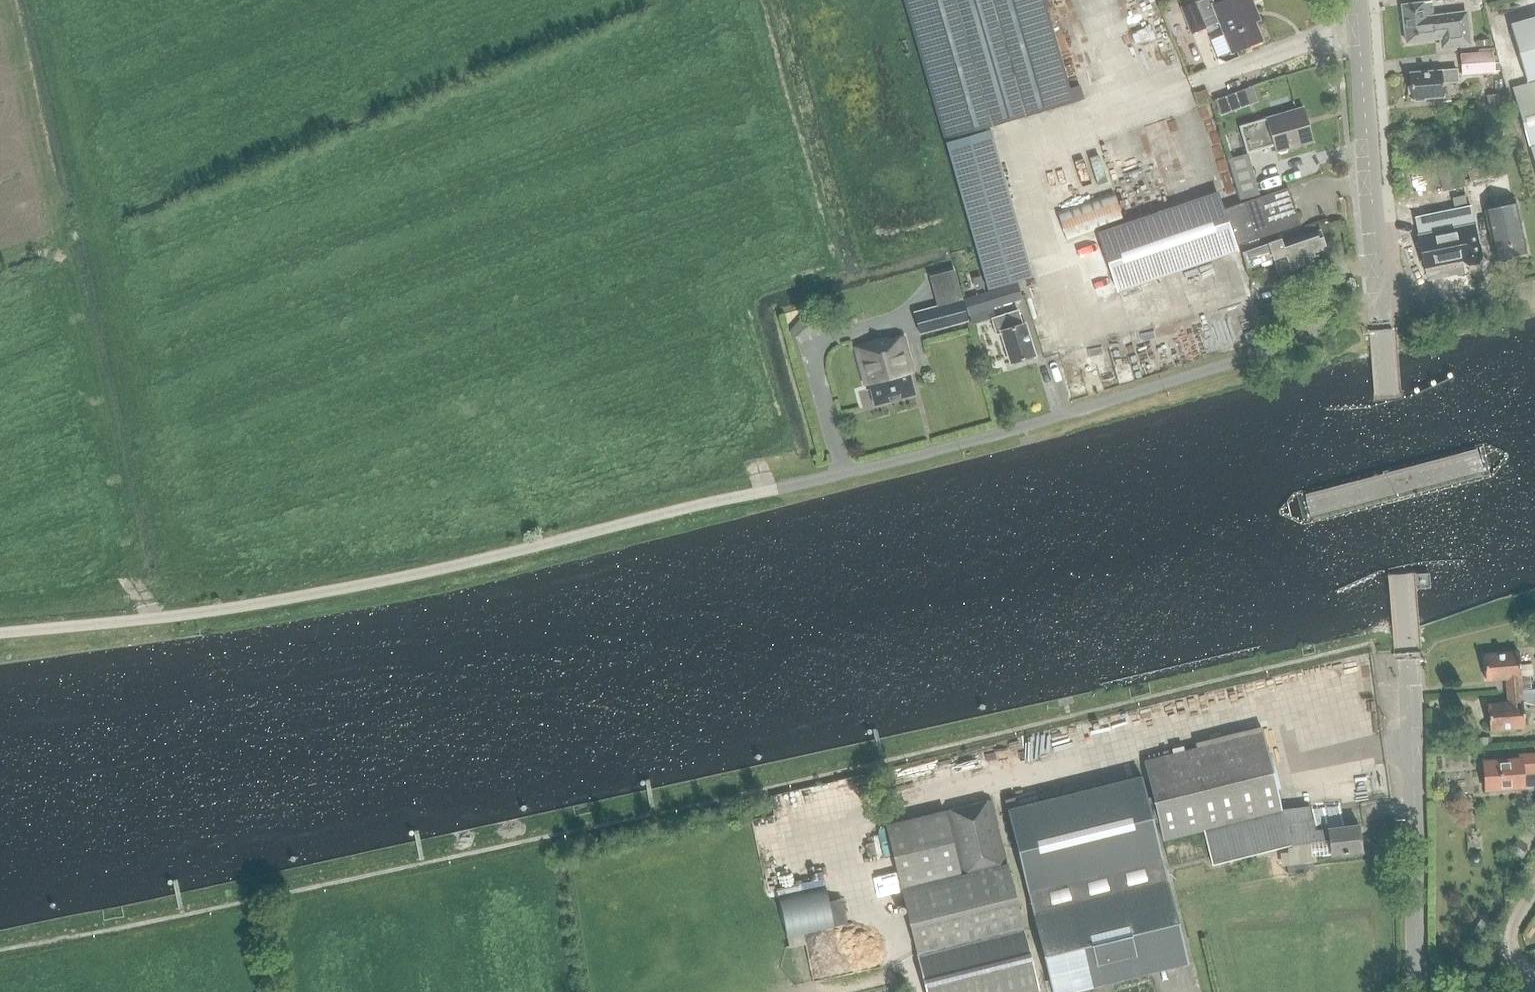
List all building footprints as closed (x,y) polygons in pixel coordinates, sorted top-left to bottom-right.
[(1073,102),(1083,99),(1080,86),(1069,89),(1043,0),(904,0),(946,141),(1074,103),(1073,102)] [(1260,41),(1252,22),(1258,20),(1251,0),(1205,0),(1197,3),(1196,0),(1180,6),(1190,35),(1223,22),(1234,51),(1260,41)] [(1471,45),(1467,13),(1433,17),(1432,2),(1402,6),(1407,43),(1441,39),(1442,48),(1471,45)] [(1514,25),(1530,81),(1534,79),(1534,19),(1514,25)] [(1462,56),(1463,76),(1495,74),(1494,53),(1462,56)] [(1413,100),(1444,97),(1443,84),(1458,83),(1457,71),(1411,74),(1413,100)] [(1513,90),(1534,163),(1534,83),(1513,90)] [(1215,101),(1221,116),(1236,110),(1230,95),(1215,101)] [(1498,95),(1487,95),(1488,108),(1499,107),(1498,95)] [(1266,120),(1240,127),(1246,148),(1247,153),(1266,148),(1275,145),(1275,147),(1277,152),(1278,152),(1281,154),(1282,154),(1287,152),(1288,150),(1288,149),(1313,142),(1304,108),(1266,119),(1266,120)] [(1238,156),(1241,196),(1257,195),(1254,154),(1238,156)] [(1509,173),(1504,154),(1488,158),(1488,160),(1467,165),(1472,183),(1509,173)] [(1465,187),(1459,158),(1438,163),(1444,192),(1465,187)] [(1223,210),(1217,192),(1098,231),(1117,290),(1237,251),(1235,246),(1300,225),(1288,188),(1223,210)] [(1124,221),(1115,192),(1058,211),(1068,240),(1124,221)] [(1527,256),(1517,205),(1487,211),(1497,262),(1527,256)] [(1483,258),(1472,207),(1418,218),(1421,236),(1419,236),(1426,269),(1461,262),(1469,267),(1480,265),(1483,258)] [(1327,254),(1320,232),(1283,243),(1282,239),(1244,251),(1249,266),(1274,258),(1278,272),(1293,267),(1294,268),(1304,265),(1304,264),(1308,262),(1307,260),(1327,254)] [(1026,298),(1021,282),(967,299),(972,315),(1026,298)] [(969,321),(964,301),(918,313),(923,333),(969,321)] [(1035,355),(1026,324),(1022,325),(1018,312),(994,319),(998,333),(1005,331),(1014,362),(1035,355)] [(915,395),(910,373),(913,372),(905,337),(889,341),(888,339),(857,346),(868,389),(872,388),(876,405),(915,395)] [(1402,389),(1373,391),(1374,399),(1402,398),(1402,389)] [(1409,465),(1380,472),(1388,502),(1416,494),(1409,465)] [(1519,652),(1484,655),(1486,679),(1506,678),(1507,691),(1522,690),(1522,689),(1521,678),(1519,652)] [(1530,677),(1521,678),(1522,689),(1531,688),(1530,677)] [(1488,705),(1490,729),(1525,727),(1523,702),(1534,701),(1534,689),(1522,690),(1507,691),(1507,692),(1508,703),(1488,705)] [(1281,811),(1263,733),(1144,763),(1152,797),(1146,799),(1141,777),(1007,810),(1053,991),(1072,991),(1188,963),(1153,823),(1158,821),(1163,840),(1204,830),(1213,865),(1291,846),(1331,842),(1333,856),(1362,852),(1359,827),(1314,832),(1313,821),(1311,821),(1309,808),(1281,811)] [(1492,737),(1477,737),(1477,747),(1492,747),(1492,737)] [(1484,762),(1486,790),(1524,787),(1523,773),(1534,772),(1534,754),(1520,755),(1520,759),(1484,762)] [(1524,775),(1525,786),(1534,786),(1534,774),(1524,775)] [(992,801),(887,827),(928,991),(1008,991),(1038,985),(992,801)] [(1473,854),(1470,857),(1471,862),(1474,865),(1479,865),(1482,862),(1481,857),(1478,854),(1473,854)]
